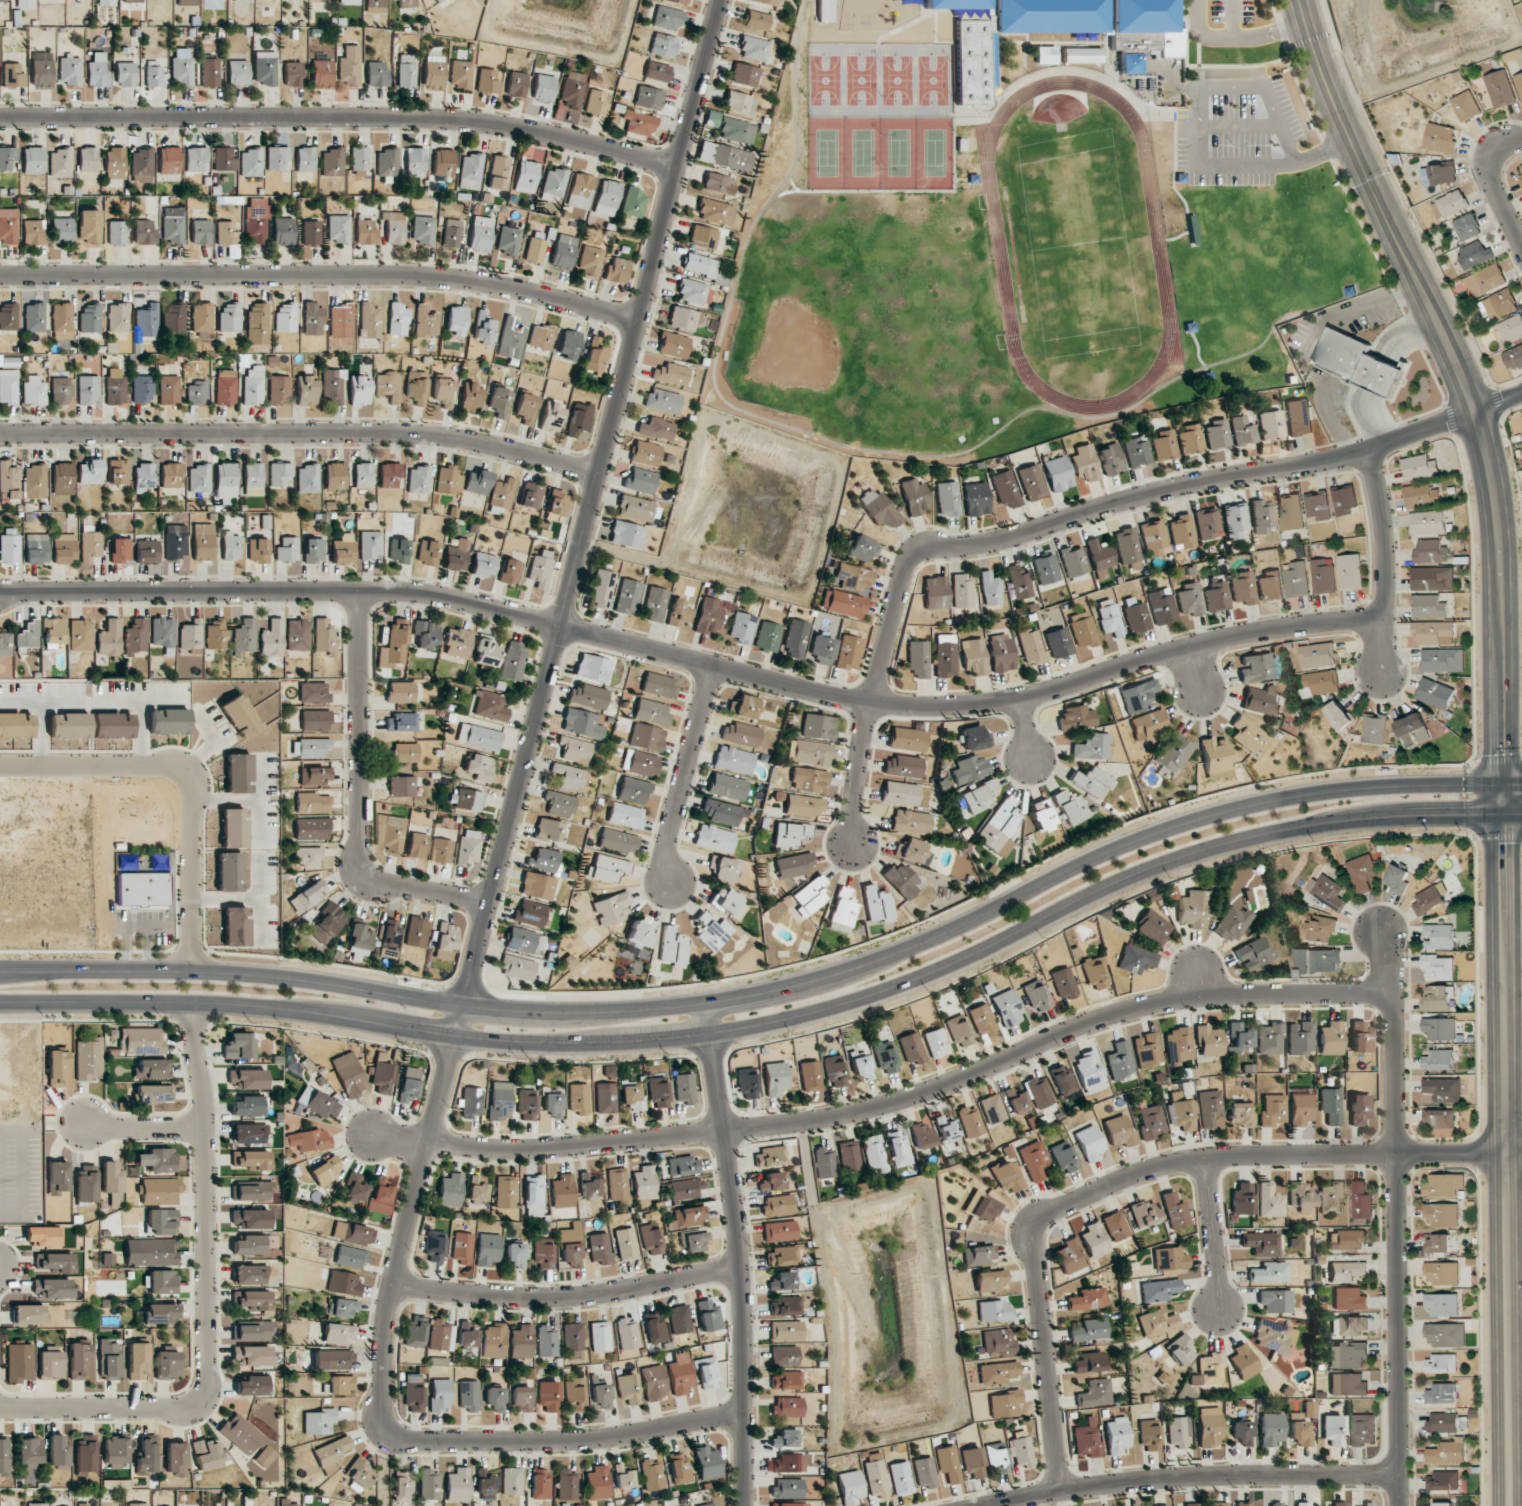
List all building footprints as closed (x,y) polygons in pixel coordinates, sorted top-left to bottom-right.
[(35,8),(35,0),(17,0),(17,8),(35,8)] [(224,0),(204,0),(204,9),(223,9),(224,0)] [(386,13),(386,0),(366,0),(366,13),(386,13)] [(400,9),(416,7),(416,0),(399,0),(400,9)] [(833,22),(833,0),(818,0),(818,22),(833,22)] [(925,10),(954,10),(954,67),(956,67),(956,104),(989,104),(989,89),(996,89),(995,0),(925,0),(925,10)] [(995,33),(1105,33),(1105,0),(995,0),(995,33)] [(1181,28),(1174,28),(1174,0),(1111,0),(1111,55),(1182,55),(1181,28)] [(683,12),(657,5),(651,26),(678,32),(683,12)] [(744,26),(767,31),(770,15),(747,10),(744,26)] [(649,53),(673,59),(678,38),(654,32),(649,53)] [(738,55),(764,62),(769,42),(744,35),(738,55)] [(1023,38),(1008,39),(1010,77),(1025,76),(1023,38)] [(359,45),(344,46),(344,57),(338,57),(339,84),(360,83),(359,45)] [(1036,64),(1056,64),(1056,47),(1036,46),(1036,64)] [(173,86),(193,86),(192,57),(189,57),(189,48),(172,49),(173,86)] [(1102,49),(1063,48),(1063,63),(1102,63),(1102,49)] [(52,53),(32,52),(31,87),(51,88),(52,53)] [(107,86),(106,52),(92,52),(93,62),(87,62),(88,87),(107,86)] [(255,52),(254,84),(275,84),(276,52),(255,52)] [(415,55),(399,54),(398,87),(415,87),(415,55)] [(1120,74),(1140,74),(1140,54),(1120,54),(1120,74)] [(80,85),(81,56),(59,56),(59,84),(80,85)] [(444,91),(445,57),(425,56),(424,90),(444,91)] [(218,58),(201,59),(201,87),(219,87),(218,58)] [(248,61),(228,60),(228,87),(248,87),(248,61)] [(333,60),(312,60),(312,87),(332,88),(333,60)] [(472,61),(451,60),(450,87),(471,88),(472,61)] [(161,87),(161,61),(146,61),(146,87),(161,87)] [(647,61),(644,78),(668,83),(671,65),(647,61)] [(135,63),(116,62),(116,87),(135,87),(135,63)] [(284,63),(285,87),(303,86),(302,62),(284,63)] [(385,62),(367,62),(367,87),(388,87),(388,71),(385,71),(385,62)] [(729,81),(754,89),(760,69),(735,62),(729,81)] [(25,87),(25,73),(20,73),(20,64),(3,64),(3,87),(25,87)] [(498,93),(499,80),(495,80),(496,70),(478,69),(477,93),(498,93)] [(1495,109),(1516,101),(1505,69),(1484,76),(1495,109)] [(586,76),(566,71),(558,104),(577,109),(586,76)] [(507,95),(524,97),(526,73),(509,72),(507,95)] [(1513,76),(1521,103),(1521,73),(1513,76)] [(550,104),(556,78),(536,74),(531,100),(550,104)] [(660,111),(665,91),(638,86),(634,106),(660,111)] [(604,117),(610,94),(590,89),(583,112),(604,117)] [(1482,113),(1471,90),(1450,99),(1461,123),(1482,113)] [(752,115),(755,96),(728,91),(724,110),(752,115)] [(624,130),(650,138),(656,118),(624,109),(621,118),(627,120),(624,130)] [(707,113),(705,125),(720,129),(718,138),(751,146),(756,124),(707,113)] [(1452,154),(1458,129),(1429,122),(1423,147),(1452,154)] [(753,152),(701,141),(697,162),(748,172),(753,152)] [(0,147),(0,171),(11,171),(11,160),(17,161),(17,148),(0,147)] [(43,147),(23,148),(23,174),(44,173),(43,147)] [(159,148),(160,174),(179,173),(179,147),(159,148)] [(289,147),(267,147),(267,170),(289,170),(289,147)] [(296,171),(314,172),(314,148),(297,147),(296,171)] [(369,171),(368,147),(351,148),(352,171),(369,171)] [(79,172),(97,172),(97,148),(79,148),(79,172)] [(207,148),(186,148),(185,172),(207,172),(207,148)] [(214,171),(236,171),(237,158),(230,158),(230,148),(214,148),(214,171)] [(425,148),(407,148),(407,176),(425,176),(425,148)] [(71,176),(70,149),(49,150),(50,177),(71,176)] [(124,149),(105,149),(106,179),(124,178),(124,149)] [(153,182),(152,149),(131,150),(132,182),(153,182)] [(261,149),(240,149),(241,176),(262,176),(261,149)] [(343,176),(343,149),(322,149),(322,176),(343,176)] [(377,149),(377,176),(398,176),(397,149),(377,149)] [(433,176),(453,176),(454,150),(434,149),(433,176)] [(483,155),(462,153),(459,188),(479,190),(483,155)] [(506,191),(509,157),(492,155),(488,189),(506,191)] [(516,192),(535,193),(538,162),(518,161),(516,192)] [(1423,186),(1457,182),(1455,164),(1421,167),(1423,186)] [(560,202),(568,172),(548,167),(540,197),(560,202)] [(566,205),(588,210),(596,178),(574,172),(566,205)] [(728,185),(730,176),(706,173),(703,190),(732,195),(734,186),(728,185)] [(622,184),(602,179),(593,212),(612,218),(622,184)] [(619,212),(640,219),(648,193),(628,187),(619,212)] [(1444,218),(1470,207),(1462,189),(1436,199),(1444,218)] [(246,238),(253,238),(253,244),(267,244),(266,198),(246,198),(246,238)] [(730,226),(734,205),(701,199),(697,219),(730,226)] [(0,209),(0,243),(17,242),(16,208),(0,209)] [(101,247),(100,210),(79,211),(80,247),(101,247)] [(404,212),(381,212),(381,219),(386,219),(386,244),(403,244),(404,212)] [(1462,242),(1482,233),(1473,212),(1453,221),(1462,242)] [(162,242),(183,243),(184,216),(163,215),(162,242)] [(349,215),(328,215),(328,242),(349,242),(349,215)] [(433,244),(434,217),(413,216),(412,243),(433,244)] [(488,253),(494,219),(474,216),(467,249),(488,253)] [(73,218),(53,218),(52,243),(72,244),(73,218)] [(273,244),(293,244),(294,218),(274,218),(273,244)] [(356,244),(377,244),(377,229),(373,229),(373,220),(356,219),(356,244)] [(458,248),(461,220),(445,219),(443,246),(458,248)] [(44,220),(23,220),(23,245),(45,245),(44,220)] [(134,220),(134,245),(156,244),(156,229),(151,229),(151,220),(134,220)] [(209,244),(210,220),(192,220),(192,244),(209,244)] [(108,222),(109,245),(126,244),(125,221),(108,222)] [(233,221),(217,222),(217,245),(228,244),(229,258),(239,258),(238,231),(233,231),(233,221)] [(302,245),(320,246),(321,221),(303,221),(302,245)] [(687,243),(713,250),(718,231),(692,224),(687,243)] [(502,250),(501,255),(515,258),(522,230),(501,225),(495,248),(502,250)] [(569,271),(577,239),(558,233),(550,266),(569,271)] [(524,260),(540,264),(546,239),(531,235),(524,260)] [(1495,257),(1491,247),(1484,250),(1480,240),(1457,250),(1466,270),(1495,257)] [(596,278),(604,250),(584,245),(576,273),(596,278)] [(681,272),(727,282),(728,278),(714,274),(717,260),(685,253),(681,272)] [(603,279),(624,285),(630,261),(614,257),(612,265),(607,264),(603,279)] [(1507,281),(1497,262),(1464,279),(1475,298),(1507,281)] [(675,298),(701,306),(707,285),(681,278),(675,298)] [(360,330),(364,330),(364,338),(379,338),(380,308),(370,308),(371,301),(361,301),(360,330)] [(108,331),(129,332),(130,303),(109,302),(108,331)] [(147,309),(135,310),(136,325),(140,325),(140,337),(157,336),(156,302),(147,303),(147,309)] [(165,302),(164,331),(185,332),(185,302),(165,302)] [(267,302),(247,303),(248,344),(268,344),(267,302)] [(408,308),(402,308),(402,302),(390,302),(388,335),(407,336),(408,308)] [(0,303),(0,331),(17,331),(18,303),(0,303)] [(25,332),(45,331),(44,303),(24,304),(25,332)] [(52,303),(53,339),(72,338),(71,303),(52,303)] [(81,332),(100,332),(101,303),(81,303),(81,332)] [(212,303),(193,303),(192,331),(211,332),(212,303)] [(240,332),(240,303),(220,303),(220,331),(240,332)] [(295,303),(276,303),(275,332),(295,332),(295,303)] [(330,338),(353,337),(352,303),(344,303),(344,307),(330,307),(330,338)] [(322,335),(323,304),(305,304),(304,335),(322,335)] [(425,304),(416,304),(415,336),(438,337),(438,316),(424,315),(425,304)] [(446,336),(465,336),(466,307),(447,306),(446,336)] [(668,326),(694,331),(697,311),(671,307),(668,326)] [(487,319),(488,310),(476,309),(474,339),(482,339),(481,344),(492,345),(495,320),(487,319)] [(1506,345),(1521,338),(1521,315),(1521,313),(1497,324),(1506,345)] [(511,328),(513,317),(504,315),(498,355),(517,359),(522,330),(511,328)] [(555,329),(532,324),(528,346),(550,351),(555,329)] [(1405,369),(1369,354),(1373,344),(1328,326),(1313,365),(1394,397),(1405,369)] [(580,333),(562,329),(555,358),(574,362),(580,333)] [(689,337),(661,331),(657,353),(685,359),(689,337)] [(599,337),(589,335),(583,370),(601,373),(606,348),(598,347),(599,337)] [(1502,352),(1509,371),(1521,367),(1521,345),(1502,352)] [(19,367),(18,354),(0,355),(0,368),(19,367)] [(653,367),(650,380),(684,387),(688,367),(665,362),(663,370),(653,367)] [(18,370),(0,369),(0,403),(17,404),(18,370)] [(344,369),(324,369),(323,406),(343,406),(344,369)] [(244,405),(262,405),(264,370),(245,370),(244,405)] [(414,398),(414,407),(425,407),(426,372),(407,371),(406,397),(414,398)] [(376,373),(377,396),(390,395),(390,404),(399,404),(398,372),(376,373)] [(46,382),(39,382),(39,375),(24,375),(24,405),(46,405),(46,382)] [(101,376),(78,376),(79,406),(101,405),(101,376)] [(126,376),(106,376),(106,405),(126,405),(126,376)] [(132,402),(153,402),(153,376),(133,376),(132,402)] [(160,406),(180,405),(179,376),(159,376),(160,406)] [(216,405),(235,406),(236,377),(217,376),(216,405)] [(269,403),(289,404),(290,377),(270,376),(269,403)] [(369,376),(351,376),(350,405),(369,405),(369,376)] [(297,377),(297,405),(317,405),(317,377),(297,377)] [(52,403),(71,403),(71,378),(52,378),(52,403)] [(452,410),(453,380),(434,379),(433,400),(442,400),(442,410),(452,410)] [(207,382),(187,383),(188,405),(207,404),(207,382)] [(460,411),(478,413),(481,385),(463,383),(460,411)] [(644,407),(676,415),(681,395),(650,387),(644,407)] [(489,409),(496,410),(495,419),(506,420),(510,390),(491,388),(489,409)] [(531,426),(538,398),(519,393),(514,414),(522,416),(520,424),(531,426)] [(1308,398),(1285,401),(1291,437),(1313,434),(1308,398)] [(563,406),(545,402),(539,429),(558,433),(563,406)] [(577,430),(586,433),(592,407),(574,403),(566,437),(575,439),(577,430)] [(1259,412),(1261,439),(1283,437),(1281,410),(1259,412)] [(639,422),(636,432),(669,442),(675,423),(649,416),(647,425),(639,422)] [(1255,425),(1247,425),(1246,416),(1231,417),(1234,446),(1257,443),(1255,425)] [(1212,426),(1204,428),(1209,451),(1231,447),(1225,418),(1211,421),(1212,426)] [(1178,433),(1181,455),(1203,452),(1199,423),(1183,425),(1184,432),(1178,433)] [(1158,438),(1152,439),(1155,460),(1177,457),(1173,429),(1157,431),(1158,438)] [(1152,462),(1145,435),(1123,440),(1130,468),(1152,462)] [(631,462),(658,466),(661,444),(634,441),(631,462)] [(1100,479),(1091,443),(1074,447),(1076,455),(1071,456),(1076,478),(1084,476),(1086,482),(1100,479)] [(1125,470),(1118,443),(1097,449),(1105,476),(1125,470)] [(1402,459),(1408,482),(1440,473),(1436,459),(1430,461),(1428,453),(1402,459)] [(1074,486),(1065,455),(1043,462),(1052,492),(1074,486)] [(17,467),(8,467),(8,460),(0,460),(0,499),(18,498),(17,467)] [(78,483),(101,484),(102,461),(79,461),(78,483)] [(108,484),(127,484),(128,461),(109,461),(108,484)] [(73,494),(73,463),(53,463),(53,494),(73,494)] [(135,494),(144,493),(144,488),(154,487),(153,463),(135,464),(135,494)] [(161,464),(161,488),(184,488),(183,463),(161,464)] [(236,463),(217,463),(218,506),(229,506),(229,499),(237,498),(236,463)] [(245,496),(262,496),(262,463),(245,463),(245,496)] [(269,487),(288,487),(289,478),(292,478),(292,463),(270,463),(269,487)] [(326,489),(346,489),(345,463),(325,463),(326,489)] [(371,487),(371,464),(355,463),(354,487),(371,487)] [(1047,495),(1037,463),(1017,470),(1028,501),(1047,495)] [(380,488),(401,488),(402,464),(380,464),(380,488)] [(46,498),(45,465),(24,466),(25,498),(46,498)] [(210,466),(189,465),(188,492),(210,493),(210,466)] [(297,492),(318,493),(319,466),(298,465),(297,492)] [(429,494),(430,467),(409,466),(408,493),(429,494)] [(456,467),(437,466),(436,493),(461,494),(462,475),(456,475),(456,467)] [(654,494),(657,471),(627,467),(624,489),(654,494)] [(491,473),(469,468),(464,491),(486,496),(491,473)] [(1021,505),(1011,469),(991,475),(999,503),(1006,501),(1008,509),(1021,505)] [(493,481),(489,514),(500,515),(501,508),(512,510),(516,479),(506,477),(505,483),(493,481)] [(917,484),(915,478),(899,483),(909,517),(931,510),(923,483),(917,484)] [(935,484),(940,518),(961,514),(956,481),(935,484)] [(519,506),(537,510),(542,486),(524,482),(519,506)] [(1432,490),(1431,482),(1403,487),(1407,508),(1441,501),(1439,489),(1432,490)] [(964,484),(966,514),(988,514),(987,483),(964,484)] [(876,526),(883,522),(887,530),(900,522),(877,485),(858,497),(876,526)] [(1352,514),(1351,509),(1359,506),(1353,486),(1331,492),(1338,518),(1352,514)] [(550,490),(546,514),(565,517),(569,493),(550,490)] [(1304,496),(1310,523),(1332,519),(1327,492),(1304,496)] [(1277,497),(1282,532),(1304,528),(1300,493),(1277,497)] [(657,521),(659,510),(653,509),(654,500),(620,495),(617,516),(657,521)] [(1251,500),(1253,534),(1274,532),(1272,498),(1251,500)] [(1250,529),(1244,502),(1221,508),(1229,541),(1243,537),(1242,531),(1250,529)] [(1199,540),(1221,537),(1218,511),(1196,513),(1199,540)] [(1445,511),(1410,513),(1411,535),(1446,534),(1445,511)] [(1176,515),(1178,523),(1169,524),(1174,550),(1196,546),(1190,513),(1176,515)] [(646,528),(614,519),(609,542),(640,550),(646,528)] [(1139,526),(1148,558),(1170,553),(1162,521),(1139,526)] [(213,524),(193,524),(194,561),(214,560),(213,524)] [(166,559),(187,558),(186,525),(165,525),(166,559)] [(1113,532),(1121,565),(1142,560),(1133,527),(1113,532)] [(18,563),(19,529),(0,528),(0,544),(0,562),(18,563)] [(240,535),(232,535),(232,531),(223,531),(222,559),(240,560),(240,535)] [(381,531),(360,532),(360,559),(381,559),(381,531)] [(101,557),(101,532),(81,532),(81,564),(91,564),(91,557),(101,557)] [(332,541),(332,564),(354,564),(353,533),(340,533),(340,540),(332,541)] [(48,564),(48,534),(26,534),(26,564),(48,564)] [(76,563),(75,534),(52,534),(53,563),(76,563)] [(874,559),(880,545),(855,534),(846,555),(865,563),(868,556),(874,559)] [(276,560),(297,561),(298,537),(281,537),(281,546),(276,546),(276,560)] [(130,539),(111,538),(111,562),(130,562),(130,539)] [(444,570),(466,571),(467,539),(456,538),(456,546),(445,546),(444,570)] [(1087,540),(1096,581),(1108,578),(1106,568),(1114,566),(1109,541),(1097,543),(1096,538),(1087,540)] [(248,539),(249,563),(268,563),(268,539),(248,539)] [(304,562),(323,563),(324,539),(305,539),(304,562)] [(409,539),(390,539),(389,562),(408,563),(409,539)] [(1448,562),(1448,546),(1441,546),(1441,539),(1420,540),(1420,550),(1414,550),(1414,563),(1448,562)] [(136,541),(136,564),(159,564),(158,540),(136,541)] [(417,564),(439,566),(441,543),(419,541),(417,564)] [(1090,577),(1080,547),(1070,550),(1069,546),(1059,549),(1070,584),(1090,577)] [(539,556),(533,555),(527,580),(536,582),(535,589),(545,591),(553,552),(541,549),(539,556)] [(469,574),(490,580),(497,557),(476,551),(469,574)] [(1048,589),(1046,584),(1061,579),(1052,553),(1031,560),(1042,591),(1048,589)] [(1340,588),(1362,588),(1362,555),(1339,555),(1340,588)] [(517,585),(522,562),(503,559),(499,582),(517,585)] [(1335,559),(1312,559),(1313,594),(1335,593),(1335,559)] [(1291,562),(1292,570),(1284,571),(1287,598),(1310,595),(1305,560),(1291,562)] [(869,592),(872,569),(837,564),(835,578),(842,578),(841,588),(869,592)] [(1014,600),(1033,596),(1028,572),(1022,574),(1020,564),(1007,566),(1014,600)] [(1454,591),(1454,568),(1412,567),(1412,590),(1454,591)] [(607,608),(616,573),(596,569),(588,604),(607,608)] [(991,578),(990,570),(980,571),(984,606),(1003,603),(1000,577),(991,578)] [(1265,578),(1259,578),(1260,600),(1281,599),(1280,570),(1264,571),(1265,578)] [(1256,604),(1253,571),(1236,572),(1237,579),(1231,580),(1233,602),(1243,601),(1243,605),(1256,604)] [(953,608),(974,608),(972,575),(952,575),(953,608)] [(948,609),(947,577),(924,577),(925,610),(948,609)] [(635,616),(641,582),(621,578),(615,612),(635,616)] [(1225,578),(1209,581),(1211,589),(1204,590),(1207,613),(1230,609),(1225,578)] [(1177,591),(1179,614),(1190,613),(1191,616),(1202,615),(1198,582),(1182,584),(1183,591),(1177,591)] [(663,623),(667,589),(647,587),(643,620),(663,623)] [(1147,593),(1156,625),(1177,620),(1168,587),(1147,593)] [(820,608),(862,620),(868,599),(825,588),(820,608)] [(1413,618),(1447,617),(1447,602),(1440,603),(1440,595),(1412,595),(1413,618)] [(719,630),(722,609),(730,610),(731,602),(700,597),(695,633),(710,635),(711,628),(719,630)] [(1122,600),(1130,634),(1151,628),(1144,601),(1135,604),(1133,597),(1122,600)] [(688,623),(692,609),(682,606),(683,600),(673,598),(666,624),(679,628),(681,621),(688,623)] [(1114,639),(1123,637),(1113,598),(1096,602),(1103,634),(1112,632),(1114,639)] [(1067,617),(1077,647),(1086,644),(1088,648),(1099,644),(1088,610),(1067,617)] [(736,643),(748,646),(756,617),(734,611),(728,636),(738,639),(736,643)] [(106,631),(97,631),(97,655),(120,656),(121,618),(107,618),(106,631)] [(146,657),(147,618),(131,618),(131,628),(125,628),(124,657),(146,657)] [(152,618),(151,645),(164,646),(164,656),(173,656),(174,619),(152,618)] [(201,618),(192,618),(192,624),(179,625),(180,649),(201,648),(201,618)] [(255,618),(242,618),(242,627),(233,627),(233,658),(242,658),(242,652),(255,652),(255,618)] [(261,655),(284,655),(283,618),(269,618),(269,630),(260,630),(261,655)] [(314,653),(335,653),(336,627),(329,627),(329,618),(315,618),(314,653)] [(801,660),(809,623),(790,618),(783,648),(788,649),(786,657),(801,660)] [(64,644),(64,619),(44,619),(44,649),(56,649),(56,644),(64,644)] [(70,651),(92,651),(92,619),(69,620),(70,651)] [(379,647),(378,665),(405,666),(407,619),(395,619),(394,625),(388,625),(388,647),(379,647)] [(226,649),(226,620),(206,621),(206,649),(226,649)] [(309,650),(309,620),(287,620),(288,651),(309,650)] [(439,624),(414,621),(413,635),(418,635),(417,646),(436,648),(439,624)] [(754,648),(775,653),(782,626),(761,621),(754,648)] [(1412,622),(1413,632),(1420,632),(1420,644),(1454,644),(1454,621),(1412,622)] [(466,660),(473,633),(448,626),(443,644),(447,646),(445,654),(466,660)] [(1036,627),(1017,633),(1026,666),(1045,661),(1036,627)] [(1045,632),(1051,659),(1072,654),(1066,627),(1045,632)] [(11,656),(10,631),(0,631),(0,656),(11,656)] [(993,673),(1014,670),(1009,633),(988,636),(993,673)] [(493,637),(480,634),(473,662),(494,668),(500,648),(490,645),(493,637)] [(855,672),(862,639),(842,634),(834,667),(855,672)] [(814,663),(829,666),(835,640),(813,635),(808,655),(816,657),(814,663)] [(955,635),(935,635),(935,677),(956,677),(955,635)] [(972,676),(987,675),(984,638),(960,641),(963,669),(972,668),(972,676)] [(500,678),(519,681),(526,644),(507,640),(500,678)] [(928,641),(907,641),(908,672),(915,672),(915,679),(928,678),(928,641)] [(1302,669),(1337,665),(1334,643),(1299,646),(1302,669)] [(1464,649),(1422,649),(1422,671),(1464,672),(1464,649)] [(608,684),(614,661),(580,653),(574,676),(608,684)] [(1239,669),(1240,682),(1274,679),(1271,653),(1241,656),(1242,669),(1239,669)] [(1304,673),(1305,696),(1340,693),(1338,670),(1304,673)] [(641,691),(672,699),(678,680),(646,671),(641,691)] [(1119,690),(1127,715),(1152,706),(1148,695),(1159,691),(1155,678),(1119,690)] [(1455,688),(1424,678),(1417,699),(1448,709),(1455,688)] [(326,683),(300,682),(300,703),(330,704),(331,694),(326,694),(326,683)] [(414,682),(387,682),(388,703),(414,702),(414,682)] [(568,702),(604,711),(609,691),(574,682),(568,702)] [(1275,686),(1266,684),(1265,691),(1247,687),(1242,709),(1275,718),(1281,695),(1273,693),(1275,686)] [(501,706),(504,696),(479,689),(472,713),(505,723),(510,709),(501,706)] [(260,727),(240,693),(219,705),(240,739),(260,727)] [(752,719),(754,711),(758,712),(761,698),(739,694),(738,702),(730,701),(727,715),(752,719)] [(667,704),(637,699),(634,719),(668,725),(670,714),(665,713),(667,704)] [(1330,723),(1340,733),(1354,719),(1336,700),(1325,711),(1333,719),(1330,723)] [(1086,711),(1085,704),(1055,711),(1061,733),(1097,724),(1093,709),(1086,711)] [(602,739),(604,727),(596,725),(598,714),(566,707),(561,731),(602,739)] [(1136,741),(1168,729),(1160,708),(1129,719),(1136,741)] [(149,710),(150,734),(189,733),(188,709),(149,710)] [(301,731),(329,732),(330,711),(302,711),(301,731)] [(1431,738),(1421,712),(1397,722),(1408,748),(1431,738)] [(33,738),(33,714),(0,713),(0,738),(33,738)] [(89,714),(50,713),(49,737),(89,739),(89,714)] [(133,714),(94,713),(93,737),(132,739),(133,714)] [(1262,753),(1273,740),(1240,713),(1230,725),(1236,730),(1230,737),(1252,755),(1256,749),(1262,753)] [(1361,740),(1383,743),(1387,717),(1365,713),(1361,740)] [(417,731),(416,714),(385,715),(386,732),(417,731)] [(802,737),(834,739),(835,716),(803,715),(802,737)] [(756,749),(761,730),(725,719),(719,738),(756,749)] [(456,743),(497,752),(501,732),(461,723),(456,743)] [(665,730),(634,723),(629,746),(660,753),(665,730)] [(961,727),(963,749),(990,747),(989,725),(961,727)] [(928,732),(892,726),(888,747),(924,753),(928,732)] [(1153,761),(1174,775),(1195,745),(1174,730),(1153,761)] [(1108,759),(1108,743),(1110,743),(1110,734),(1085,733),(1085,744),(1072,744),(1071,758),(1108,759)] [(566,738),(561,759),(586,765),(592,745),(566,738)] [(1200,739),(1204,773),(1230,770),(1226,739),(1214,740),(1214,738),(1200,739)] [(323,758),(323,749),(330,749),(330,739),(293,740),(293,758),(323,758)] [(832,744),(795,740),(793,762),(830,765),(832,744)] [(418,743),(391,744),(392,762),(418,762),(418,743)] [(751,774),(755,753),(717,746),(714,767),(751,774)] [(660,757),(627,749),(621,770),(654,778),(660,757)] [(465,772),(475,774),(474,780),(489,783),(494,758),(469,753),(465,772)] [(991,772),(985,757),(977,760),(975,753),(955,761),(957,768),(950,771),(956,786),(991,772)] [(251,754),(226,754),(227,794),(251,793),(251,754)] [(883,775),(921,778),(922,757),(894,756),(894,759),(884,759),(883,775)] [(580,790),(585,771),(553,762),(548,782),(580,790)] [(1086,775),(1074,770),(1068,784),(1103,799),(1112,777),(1089,767),(1086,775)] [(331,768),(300,768),(300,784),(331,785),(331,768)] [(824,793),(826,771),(793,768),(791,790),(824,793)] [(742,802),(748,782),(713,771),(707,792),(742,802)] [(415,776),(389,777),(389,797),(415,796),(415,776)] [(647,803),(650,781),(621,778),(618,800),(647,803)] [(960,794),(970,815),(993,804),(988,793),(997,788),(993,778),(960,794)] [(918,805),(919,784),(883,782),(882,803),(918,805)] [(455,809),(481,811),(483,791),(457,789),(455,809)] [(571,819),(577,798),(545,790),(542,800),(549,802),(546,813),(571,819)] [(1071,798),(1067,790),(1054,795),(1067,827),(1089,817),(1080,795),(1071,798)] [(297,813),(329,813),(329,796),(318,796),(318,793),(297,793),(297,813)] [(1017,802),(1007,794),(974,838),(1002,859),(1014,844),(1006,838),(1022,817),(1011,809),(1017,802)] [(824,798),(786,795),(784,815),(814,818),(815,812),(822,813),(824,798)] [(736,828),(739,816),(746,818),(749,809),(705,798),(701,812),(709,814),(707,820),(736,828)] [(1027,804),(1038,834),(1056,827),(1045,798),(1027,804)] [(644,809),(611,802),(607,823),(640,829),(644,809)] [(222,848),(246,848),(246,809),(221,809),(222,848)] [(928,836),(932,814),(894,809),(891,830),(928,836)] [(402,854),(405,818),(377,815),(374,845),(385,846),(385,852),(402,854)] [(296,840),(330,840),(329,818),(296,819),(296,840)] [(559,842),(563,823),(538,818),(534,837),(559,842)] [(811,836),(811,825),(775,823),(774,845),(798,847),(799,835),(811,836)] [(735,832),(699,824),(694,845),(731,853),(735,832)] [(476,867),(480,831),(460,829),(457,865),(476,867)] [(598,849),(636,855),(639,835),(601,829),(598,849)] [(407,856),(424,859),(428,835),(411,832),(407,856)] [(452,840),(432,837),(429,861),(449,864),(452,840)] [(921,856),(925,857),(929,844),(908,837),(906,845),(897,842),(893,856),(919,864),(921,856)] [(321,867),(321,847),(297,848),(297,868),(321,867)] [(528,857),(525,866),(558,875),(561,863),(558,862),(561,853),(537,847),(534,859),(528,857)] [(242,853),(218,852),(218,892),(242,892),(242,853)] [(774,860),(778,880),(807,874),(805,868),(815,866),(812,852),(774,860)] [(1346,862),(1358,893),(1371,888),(1367,878),(1379,874),(1370,853),(1346,862)] [(628,873),(631,862),(596,854),(593,866),(588,865),(586,877),(616,885),(619,871),(628,873)] [(715,870),(713,878),(733,882),(737,861),(711,855),(708,868),(715,870)] [(918,891),(913,886),(918,880),(898,859),(882,875),(907,901),(918,891)] [(1403,895),(1409,883),(1405,881),(1410,871),(1393,864),(1383,885),(1403,895)] [(550,902),(556,879),(526,871),(519,893),(550,902)] [(118,873),(117,907),(168,907),(169,873),(118,873)] [(803,918),(828,898),(820,889),(827,883),(819,873),(791,896),(800,906),(796,909),(803,918)] [(1346,886),(1322,874),(1319,881),(1313,878),(1306,892),(1342,911),(1348,901),(1340,897),(1346,886)] [(298,914),(330,892),(320,878),(289,900),(298,914)] [(868,922),(880,920),(881,924),(894,921),(888,890),(876,893),(874,883),(862,886),(868,922)] [(1446,901),(1436,884),(1416,896),(1419,902),(1412,906),(1419,917),(1446,901)] [(718,886),(708,902),(733,917),(745,896),(737,892),(735,896),(718,886)] [(858,904),(848,901),(852,890),(840,886),(827,927),(849,934),(858,904)] [(1206,930),(1207,891),(1187,890),(1187,897),(1179,897),(1178,924),(1189,924),(1189,929),(1206,930)] [(591,902),(595,914),(597,914),(601,928),(622,922),(618,909),(631,905),(628,891),(591,902)] [(546,904),(521,900),(520,910),(514,909),(512,922),(543,926),(546,904)] [(319,912),(323,916),(308,932),(323,945),(348,918),(330,901),(319,912)] [(1235,944),(1251,916),(1230,903),(1213,931),(1235,944)] [(249,946),(248,906),(223,907),(225,947),(249,946)] [(1174,927),(1149,907),(1134,927),(1159,946),(1174,927)] [(695,936),(713,953),(734,930),(722,919),(717,925),(702,911),(694,920),(702,928),(695,936)] [(625,941),(644,950),(656,922),(638,914),(625,941)] [(1328,942),(1330,933),(1336,934),(1339,919),(1322,916),(1321,923),(1306,921),(1303,938),(1328,942)] [(427,919),(408,918),(406,946),(426,947),(427,919)] [(397,954),(402,921),(385,919),(381,952),(397,954)] [(364,924),(351,923),(349,948),(370,950),(372,932),(363,931),(364,924)] [(457,925),(438,923),(436,949),(454,951),(457,925)] [(1454,924),(1422,925),(1423,939),(1425,939),(1425,950),(1454,949),(1454,924)] [(659,963),(684,967),(688,937),(675,935),(676,927),(664,925),(659,963)] [(505,947),(540,955),(544,935),(509,927),(505,947)] [(1246,972),(1274,958),(1263,935),(1233,950),(1240,963),(1241,963),(1246,972)] [(1117,968),(1140,976),(1143,964),(1154,968),(1159,955),(1126,943),(1117,968)] [(1341,950),(1298,949),(1298,967),(1305,967),(1305,972),(1337,973),(1337,964),(1341,964),(1341,950)] [(499,973),(531,981),(536,962),(504,954),(499,973)] [(1454,980),(1453,956),(1424,956),(1424,980),(1454,980)] [(1084,961),(1090,990),(1107,987),(1101,957),(1084,961)] [(1077,996),(1070,967),(1052,971),(1057,1000),(1077,996)] [(1035,1014),(1051,1006),(1038,978),(1022,986),(1035,1014)] [(1422,1011),(1450,1011),(1450,985),(1426,986),(1426,995),(1422,995),(1422,1011)] [(990,997),(1004,1029),(1020,1022),(1017,1015),(1023,1012),(1012,988),(990,997)] [(985,1033),(986,1036),(996,1033),(987,1003),(969,1009),(977,1036),(985,1033)] [(974,1042),(961,1014),(945,1021),(957,1049),(974,1042)] [(1422,1019),(1422,1032),(1428,1032),(1428,1041),(1456,1040),(1455,1018),(1422,1019)] [(1342,1054),(1341,1021),(1327,1021),(1327,1027),(1319,1027),(1319,1054),(1342,1054)] [(1372,1029),(1365,1029),(1365,1021),(1352,1021),(1351,1052),(1371,1052),(1372,1029)] [(1289,1055),(1313,1054),(1313,1022),(1288,1023),(1289,1055)] [(1251,1024),(1229,1024),(1229,1037),(1233,1037),(1234,1049),(1252,1049),(1251,1024)] [(1223,1056),(1222,1029),(1210,1029),(1210,1025),(1198,1025),(1199,1057),(1223,1056)] [(1258,1054),(1282,1054),(1281,1025),(1257,1025),(1258,1054)] [(163,1054),(163,1027),(120,1028),(120,1054),(163,1054)] [(932,1059),(950,1053),(941,1027),(923,1033),(932,1059)] [(1191,1027),(1166,1030),(1169,1064),(1195,1061),(1191,1027)] [(925,1062),(918,1032),(899,1036),(906,1063),(914,1061),(915,1064),(925,1062)] [(253,1033),(229,1033),(229,1042),(223,1042),(223,1059),(253,1059),(253,1033)] [(1138,1069),(1164,1064),(1158,1033),(1132,1037),(1138,1069)] [(76,1041),(77,1080),(103,1080),(102,1036),(92,1037),(92,1041),(76,1041)] [(1112,1043),(1114,1053),(1107,1054),(1112,1080),(1134,1075),(1127,1039),(1112,1043)] [(880,1075),(897,1072),(892,1041),(874,1045),(880,1075)] [(1086,1095),(1108,1086),(1093,1049),(1077,1055),(1080,1062),(1074,1065),(1086,1095)] [(1454,1070),(1454,1049),(1429,1050),(1429,1056),(1422,1056),(1423,1070),(1454,1070)] [(332,1059),(346,1098),(368,1090),(353,1051),(332,1059)] [(372,1085),(378,1086),(377,1094),(390,1095),(394,1064),(385,1063),(386,1053),(376,1052),(372,1085)] [(862,1073),(864,1081),(873,1079),(866,1052),(849,1056),(854,1075),(862,1073)] [(833,1081),(834,1087),(846,1085),(841,1055),(823,1058),(827,1082),(833,1081)] [(134,1079),(169,1079),(169,1060),(138,1060),(138,1068),(134,1068),(134,1079)] [(803,1093),(822,1089),(817,1060),(798,1063),(803,1093)] [(766,1097),(779,1097),(778,1090),(788,1090),(788,1074),(786,1074),(786,1062),(764,1063),(766,1097)] [(1059,1097),(1077,1091),(1069,1064),(1051,1069),(1059,1097)] [(416,1098),(421,1070),(404,1067),(397,1102),(407,1104),(409,1097),(416,1098)] [(738,1069),(740,1100),(756,1099),(755,1068),(738,1069)] [(265,1070),(229,1070),(229,1089),(265,1089),(265,1070)] [(676,1104),(694,1103),(693,1074),(675,1075),(676,1104)] [(1043,1075),(1025,1082),(1036,1110),(1054,1103),(1043,1075)] [(649,1108),(667,1108),(666,1077),(649,1078),(649,1108)] [(1461,1079),(1423,1079),(1423,1093),(1434,1093),(1433,1102),(1460,1103),(1461,1079)] [(489,1119),(510,1120),(511,1082),(490,1082),(489,1119)] [(596,1114),(616,1113),(615,1083),(596,1083),(596,1114)] [(334,1117),(341,1106),(307,1084),(296,1101),(324,1119),(328,1113),(334,1117)] [(588,1084),(569,1084),(569,1114),(588,1114),(588,1084)] [(1013,1115),(1028,1109),(1019,1084),(1003,1090),(1013,1115)] [(173,1085),(137,1086),(137,1104),(151,1104),(151,1101),(173,1100),(173,1085)] [(621,1086),(621,1104),(629,1104),(629,1111),(642,1110),(641,1085),(621,1086)] [(462,1117),(481,1118),(481,1088),(462,1088),(462,1117)] [(1340,1089),(1319,1089),(1320,1113),(1326,1113),(1326,1126),(1340,1126),(1340,1089)] [(518,1120),(534,1120),(535,1090),(519,1090),(518,1120)] [(1222,1117),(1221,1090),(1199,1091),(1200,1128),(1215,1128),(1214,1117),(1222,1117)] [(1194,1131),(1192,1113),(1197,1113),(1195,1099),(1181,1100),(1180,1091),(1170,1093),(1171,1104),(1166,1104),(1168,1125),(1180,1124),(1181,1132),(1194,1131)] [(543,1111),(552,1112),(551,1119),(561,1119),(562,1094),(544,1093),(543,1111)] [(978,1100),(989,1126),(1007,1118),(996,1093),(978,1100)] [(1312,1121),(1311,1093),(1290,1093),(1290,1127),(1304,1127),(1304,1121),(1312,1121)] [(1369,1094),(1349,1095),(1350,1127),(1361,1126),(1361,1119),(1370,1119),(1369,1094)] [(1285,1095),(1263,1095),(1262,1111),(1260,1111),(1260,1126),(1274,1127),(1274,1122),(1285,1123),(1285,1095)] [(231,1116),(264,1115),(264,1097),(239,1097),(239,1101),(231,1101),(231,1116)] [(1253,1103),(1229,1103),(1229,1126),(1254,1125),(1253,1103)] [(966,1139),(984,1133),(975,1105),(956,1111),(966,1139)] [(1142,1141),(1156,1139),(1156,1133),(1164,1132),(1161,1105),(1137,1109),(1142,1141)] [(1455,1128),(1454,1110),(1425,1110),(1425,1124),(1434,1124),(1434,1128),(1455,1128)] [(950,1114),(934,1120),(944,1144),(955,1140),(956,1143),(960,1141),(950,1114)] [(1137,1143),(1132,1129),(1129,1129),(1124,1114),(1103,1121),(1113,1151),(1137,1143)] [(928,1121),(912,1124),(916,1149),(933,1146),(928,1121)] [(234,1124),(234,1143),(265,1143),(265,1125),(234,1124)] [(1100,1159),(1097,1153),(1105,1149),(1093,1124),(1073,1133),(1088,1164),(1100,1159)] [(330,1148),(327,1128),(286,1134),(288,1147),(298,1146),(299,1152),(330,1148)] [(896,1168),(913,1163),(902,1129),(885,1134),(896,1168)] [(862,1138),(870,1170),(877,1168),(879,1174),(889,1172),(880,1134),(862,1138)] [(861,1170),(857,1140),(838,1143),(842,1172),(861,1170)] [(1017,1149),(1032,1184),(1045,1178),(1041,1168),(1050,1164),(1039,1140),(1017,1149)] [(1061,1175),(1077,1169),(1068,1141),(1051,1146),(1061,1175)] [(753,1151),(756,1168),(787,1163),(784,1146),(753,1151)] [(813,1149),(819,1179),(837,1176),(832,1146),(813,1149)] [(149,1172),(176,1172),(176,1148),(148,1149),(149,1172)] [(270,1151),(232,1151),(232,1169),(270,1169),(270,1151)] [(692,1159),(691,1155),(667,1159),(670,1177),(700,1172),(698,1158),(692,1159)] [(341,1166),(336,1156),(309,1169),(318,1187),(340,1176),(336,1169),(341,1166)] [(1022,1187),(1008,1159),(992,1168),(1007,1195),(1022,1187)] [(68,1161),(48,1161),(49,1194),(68,1194),(68,1161)] [(121,1192),(121,1171),(116,1171),(116,1161),(102,1161),(102,1193),(121,1192)] [(77,1202),(96,1202),(97,1165),(77,1165),(77,1202)] [(641,1172),(633,1172),(635,1200),(656,1198),(654,1165),(640,1166),(641,1172)] [(620,1206),(628,1205),(627,1168),(608,1168),(609,1200),(619,1200),(620,1206)] [(764,1173),(765,1181),(758,1182),(758,1191),(786,1188),(784,1171),(764,1173)] [(363,1202),(367,1174),(349,1172),(346,1199),(363,1202)] [(599,1198),(599,1179),(588,1179),(588,1172),(580,1172),(581,1199),(599,1198)] [(439,1206),(461,1206),(462,1173),(449,1173),(448,1178),(439,1178),(439,1206)] [(574,1207),(573,1174),(559,1174),(559,1180),(551,1181),(552,1207),(574,1207)] [(1465,1174),(1424,1175),(1424,1197),(1458,1196),(1458,1189),(1465,1189),(1465,1174)] [(368,1209),(388,1215),(398,1181),(377,1175),(368,1209)] [(487,1176),(469,1176),(468,1201),(486,1202),(487,1176)] [(525,1176),(526,1216),(543,1216),(543,1176),(525,1176)] [(496,1208),(515,1209),(515,1177),(496,1177),(496,1208)] [(180,1179),(142,1178),(141,1203),(177,1204),(177,1192),(180,1192),(180,1179)] [(699,1178),(669,1181),(670,1200),(701,1198),(699,1178)] [(272,1181),(232,1181),(232,1200),(271,1201),(272,1181)] [(1366,1181),(1353,1181),(1354,1218),(1373,1218),(1373,1194),(1366,1194),(1366,1181)] [(1259,1218),(1285,1217),(1285,1193),(1273,1194),(1272,1182),(1258,1182),(1259,1218)] [(1344,1213),(1343,1182),(1331,1182),(1331,1186),(1319,1186),(1321,1214),(1344,1213)] [(1231,1190),(1232,1215),(1252,1214),(1251,1183),(1238,1183),(1238,1190),(1231,1190)] [(1289,1207),(1314,1207),(1314,1184),(1290,1184),(1289,1207)] [(964,1213),(991,1224),(1000,1201),(973,1190),(964,1213)] [(1190,1226),(1185,1201),(1177,1203),(1174,1191),(1160,1193),(1165,1219),(1169,1218),(1171,1229),(1190,1226)] [(761,1197),(763,1217),(793,1214),(792,1195),(761,1197)] [(1135,1227),(1159,1222),(1155,1200),(1130,1206),(1135,1227)] [(1458,1203),(1425,1204),(1425,1227),(1458,1226),(1458,1203)] [(707,1223),(705,1206),(675,1209),(676,1226),(707,1223)] [(172,1235),(171,1225),(177,1225),(177,1209),(147,1209),(147,1235),(172,1235)] [(270,1228),(270,1209),(232,1210),(232,1229),(270,1228)] [(1101,1218),(1113,1243),(1131,1234),(1119,1210),(1101,1218)] [(332,1237),(370,1247),(375,1230),(336,1220),(332,1237)] [(765,1243),(796,1239),(794,1220),(763,1224),(765,1243)] [(1085,1226),(1088,1232),(1080,1235),(1091,1259),(1110,1251),(1098,1220),(1085,1226)] [(647,1256),(664,1253),(658,1224),(641,1227),(647,1256)] [(61,1227),(25,1227),(26,1241),(34,1241),(34,1247),(61,1247),(61,1227)] [(614,1231),(619,1262),(639,1258),(633,1227),(614,1231)] [(443,1263),(443,1237),(434,1237),(434,1231),(426,1230),(426,1262),(443,1263)] [(703,1243),(709,1241),(708,1231),(682,1234),(684,1253),(704,1250),(703,1243)] [(1365,1231),(1328,1231),(1328,1249),(1365,1249),(1365,1231)] [(451,1261),(470,1265),(474,1235),(456,1232),(451,1261)] [(591,1264),(610,1263),(608,1233),(588,1234),(591,1264)] [(1279,1233),(1242,1233),(1241,1247),(1253,1247),(1253,1256),(1279,1257),(1279,1233)] [(477,1267),(489,1268),(489,1261),(499,1262),(500,1234),(478,1234),(477,1267)] [(232,1255),(266,1254),(266,1235),(240,1235),(240,1240),(232,1240),(232,1255)] [(1450,1235),(1425,1236),(1426,1253),(1450,1252),(1450,1235)] [(1063,1241),(1065,1247),(1055,1251),(1065,1275),(1087,1266),(1075,1236),(1063,1241)] [(551,1269),(552,1237),(534,1237),(534,1269),(551,1269)] [(126,1266),(178,1265),(177,1252),(175,1252),(174,1239),(125,1240),(126,1266)] [(525,1244),(507,1243),(507,1261),(514,1261),(514,1269),(525,1269),(525,1244)] [(562,1244),(563,1268),(581,1267),(580,1243),(562,1244)] [(996,1262),(994,1244),(963,1248),(965,1265),(996,1262)] [(335,1264),(364,1270),(368,1251),(339,1245),(335,1264)] [(1189,1267),(1186,1254),(1181,1254),(1180,1245),(1152,1250),(1156,1272),(1189,1267)] [(797,1247),(768,1248),(768,1266),(797,1265),(797,1247)] [(73,1273),(73,1254),(35,1253),(35,1269),(51,1269),(51,1273),(73,1273)] [(1287,1262),(1262,1262),(1262,1268),(1249,1269),(1249,1282),(1287,1282),(1287,1262)] [(1354,1282),(1354,1276),(1366,1275),(1366,1262),(1329,1263),(1330,1283),(1354,1282)] [(1458,1285),(1458,1262),(1427,1262),(1428,1285),(1458,1285)] [(266,1285),(266,1266),(234,1265),(233,1284),(266,1285)] [(149,1294),(177,1294),(176,1270),(149,1271),(149,1294)] [(360,1297),(361,1284),(356,1283),(357,1274),(330,1270),(327,1292),(360,1297)] [(1007,1289),(1006,1271),(975,1272),(976,1290),(1007,1289)] [(774,1272),(775,1279),(768,1279),(769,1290),(795,1290),(795,1272),(774,1272)] [(70,1278),(34,1279),(34,1299),(73,1298),(73,1288),(70,1288),(70,1278)] [(1169,1300),(1168,1294),(1181,1292),(1179,1278),(1140,1284),(1143,1304),(1169,1300)] [(1106,1309),(1105,1288),(1079,1289),(1079,1297),(1067,1297),(1068,1310),(1106,1309)] [(1361,1288),(1334,1288),(1334,1310),(1367,1309),(1367,1296),(1362,1296),(1361,1288)] [(1293,1313),(1292,1290),(1259,1291),(1259,1305),(1265,1305),(1265,1313),(1293,1313)] [(271,1291),(232,1291),(232,1306),(250,1306),(250,1311),(272,1310),(271,1291)] [(1424,1294),(1424,1307),(1431,1307),(1431,1316),(1458,1316),(1458,1294),(1424,1294)] [(769,1298),(770,1316),(801,1315),(800,1297),(769,1298)] [(359,1300),(333,1299),(333,1317),(349,1318),(349,1312),(358,1312),(359,1300)] [(721,1329),(718,1305),(710,1306),(710,1299),(697,1301),(701,1332),(721,1329)] [(1010,1300),(978,1302),(979,1322),(1011,1320),(1010,1300)] [(144,1323),(178,1322),(177,1304),(144,1304),(144,1323)] [(43,1305),(13,1305),(12,1324),(47,1324),(48,1313),(43,1313),(43,1305)] [(691,1332),(688,1306),(669,1307),(672,1334),(691,1332)] [(1137,1315),(1142,1337),(1180,1329),(1176,1313),(1164,1316),(1163,1309),(1137,1315)] [(665,1342),(662,1312),(644,1314),(647,1344),(665,1342)] [(424,1317),(407,1317),(407,1346),(424,1347),(424,1317)] [(1108,1338),(1105,1317),(1081,1320),(1082,1327),(1069,1328),(1071,1342),(1108,1338)] [(1367,1317),(1331,1318),(1331,1335),(1368,1335),(1367,1317)] [(619,1350),(639,1348),(636,1318),(616,1320),(619,1350)] [(1290,1355),(1297,1330),(1258,1318),(1251,1343),(1290,1355)] [(429,1349),(452,1351),(455,1323),(432,1320),(429,1349)] [(232,1322),(233,1341),(270,1340),(270,1332),(274,1332),(274,1321),(232,1322)] [(459,1348),(475,1348),(476,1321),(459,1321),(459,1348)] [(770,1341),(807,1340),(807,1329),(802,1329),(802,1321),(770,1322),(770,1341)] [(590,1322),(591,1352),(610,1352),(609,1322),(590,1322)] [(483,1357),(504,1358),(505,1323),(483,1323),(483,1357)] [(563,1324),(564,1351),(583,1350),(582,1323),(563,1324)] [(1465,1323),(1424,1324),(1425,1337),(1431,1337),(1431,1347),(1465,1346),(1465,1323)] [(323,1342),(355,1343),(356,1325),(324,1324),(323,1342)] [(532,1358),(532,1325),(518,1324),(518,1330),(511,1330),(510,1358),(532,1358)] [(538,1356),(557,1356),(556,1326),(537,1326),(538,1356)] [(983,1331),(984,1355),(1016,1353),(1015,1339),(1011,1339),(1010,1329),(983,1331)] [(1181,1367),(1197,1353),(1181,1334),(1164,1347),(1181,1367)] [(101,1380),(119,1380),(118,1340),(100,1340),(101,1380)] [(1236,1354),(1229,1357),(1240,1381),(1260,1372),(1246,1341),(1233,1347),(1236,1354)] [(86,1380),(85,1358),(90,1358),(90,1343),(70,1344),(70,1380),(86,1380)] [(148,1343),(129,1343),(129,1380),(147,1380),(148,1343)] [(1329,1368),(1363,1368),(1363,1355),(1367,1356),(1368,1343),(1329,1343),(1329,1368)] [(34,1381),(33,1344),(7,1344),(8,1381),(34,1381)] [(797,1366),(797,1346),(771,1347),(771,1366),(797,1366)] [(349,1370),(349,1361),(354,1361),(353,1350),(314,1350),(314,1370),(349,1370)] [(180,1352),(156,1351),(156,1379),(179,1379),(180,1352)] [(1080,1354),(1081,1361),(1072,1362),(1074,1374),(1105,1370),(1102,1351),(1080,1354)] [(62,1352),(39,1352),(39,1378),(63,1378),(62,1352)] [(674,1354),(675,1362),(669,1363),(673,1396),(693,1394),(689,1352),(674,1354)] [(1222,1384),(1221,1354),(1198,1355),(1198,1374),(1190,1375),(1190,1385),(1222,1384)] [(1456,1355),(1425,1356),(1426,1373),(1457,1372),(1456,1355)] [(695,1360),(701,1390),(720,1387),(713,1356),(695,1360)] [(1017,1361),(979,1365),(981,1385),(1006,1383),(1006,1378),(1019,1376),(1017,1361)] [(646,1401),(669,1397),(663,1365),(640,1369),(646,1401)] [(622,1407),(640,1404),(635,1373),(616,1376),(622,1407)] [(801,1389),(801,1373),(771,1373),(771,1390),(801,1389)] [(1362,1373),(1330,1374),(1330,1396),(1368,1395),(1368,1381),(1362,1381),(1362,1373)] [(406,1412),(423,1412),(422,1374),(405,1374),(406,1412)] [(267,1375),(244,1376),(244,1381),(236,1381),(236,1395),(267,1395),(267,1375)] [(592,1410),(611,1409),(610,1381),(597,1381),(597,1375),(591,1375),(592,1410)] [(354,1394),(354,1377),(329,1376),(329,1393),(354,1394)] [(585,1411),(584,1378),(565,1378),(566,1411),(585,1411)] [(1076,1393),(1077,1407),(1111,1405),(1110,1378),(1086,1379),(1087,1393),(1076,1393)] [(451,1379),(431,1379),(431,1411),(451,1411),(451,1379)] [(478,1411),(479,1381),(460,1381),(459,1410),(478,1411)] [(544,1412),(559,1412),(558,1381),(538,1382),(538,1405),(544,1405),(544,1412)] [(1457,1403),(1457,1383),(1433,1384),(1433,1389),(1425,1390),(1426,1404),(1457,1403)] [(486,1388),(486,1405),(493,1405),(494,1413),(504,1413),(504,1387),(486,1388)] [(531,1387),(512,1387),(513,1412),(531,1412),(531,1387)] [(989,1394),(991,1418),(1017,1415),(1016,1403),(1022,1403),(1020,1391),(989,1394)] [(802,1397),(775,1398),(775,1405),(770,1405),(771,1417),(802,1416),(802,1397)] [(1199,1448),(1218,1447),(1218,1440),(1222,1439),(1221,1407),(1198,1408),(1199,1448)] [(304,1411),(305,1434),(331,1434),(331,1423),(336,1422),(336,1410),(304,1411)] [(259,1448),(267,1440),(236,1411),(218,1431),(247,1456),(257,1445),(259,1448)] [(1283,1414),(1261,1413),(1261,1447),(1274,1447),(1274,1440),(1283,1440),(1283,1414)] [(1457,1432),(1457,1413),(1429,1413),(1429,1432),(1457,1432)] [(1376,1442),(1376,1415),(1351,1414),(1351,1446),(1365,1446),(1365,1442),(1376,1442)] [(1330,1447),(1343,1446),(1342,1415),(1323,1416),(1323,1439),(1329,1439),(1330,1447)] [(1075,1456),(1086,1454),(1086,1458),(1100,1457),(1095,1416),(1086,1417),(1087,1426),(1072,1427),(1075,1456)] [(1168,1448),(1188,1447),(1186,1417),(1167,1418),(1168,1448)] [(1121,1455),(1121,1447),(1128,1447),(1127,1418),(1106,1419),(1107,1456),(1121,1455)] [(1158,1450),(1158,1420),(1141,1421),(1142,1451),(1158,1450)] [(1233,1439),(1242,1439),(1241,1446),(1251,1447),(1252,1422),(1234,1421),(1233,1439)] [(1297,1447),(1312,1447),(1311,1433),(1307,1433),(1307,1421),(1289,1421),(1289,1439),(1297,1439),(1297,1447)] [(797,1447),(797,1430),(778,1429),(778,1437),(771,1437),(771,1447),(797,1447)] [(1029,1436),(1019,1437),(1019,1432),(1010,1433),(1015,1465),(1023,1464),(1024,1469),(1034,1467),(1029,1436)] [(49,1466),(68,1466),(69,1444),(63,1444),(63,1435),(49,1435),(49,1466)] [(76,1472),(95,1472),(96,1435),(77,1435),(76,1472)] [(128,1465),(127,1436),(104,1437),(105,1466),(128,1465)] [(341,1452),(353,1447),(348,1436),(313,1450),(320,1468),(343,1458),(341,1452)] [(1427,1463),(1464,1462),(1464,1436),(1455,1436),(1455,1441),(1439,1442),(1439,1448),(1426,1449),(1427,1463)] [(17,1438),(18,1468),(41,1467),(41,1438),(17,1438)] [(156,1473),(156,1438),(141,1438),(140,1457),(137,1457),(137,1473),(156,1473)] [(217,1438),(192,1443),(198,1471),(223,1466),(217,1438)] [(9,1476),(10,1439),(0,1439),(0,1476),(9,1476)] [(166,1443),(167,1475),(188,1474),(187,1442),(166,1443)] [(990,1476),(1008,1473),(1003,1442),(985,1445),(990,1476)] [(265,1469),(278,1454),(266,1445),(254,1460),(265,1469)] [(708,1451),(707,1445),(692,1448),(700,1481),(722,1476),(716,1449),(708,1451)] [(937,1448),(942,1485),(961,1482),(956,1445),(937,1448)] [(960,1450),(967,1479),(986,1475),(979,1446),(960,1450)] [(685,1452),(667,1456),(674,1485),(692,1481),(685,1452)] [(363,1490),(371,1480),(364,1474),(371,1465),(358,1455),(343,1474),(363,1490)] [(804,1455),(772,1455),(772,1472),(804,1472),(804,1455)] [(925,1485),(926,1490),(937,1487),(931,1456),(912,1460),(918,1487),(925,1485)] [(660,1459),(641,1461),(644,1491),(663,1489),(660,1459)] [(889,1497),(883,1459),(863,1462),(868,1495),(878,1493),(879,1499),(889,1497)] [(912,1493),(908,1461),(889,1464),(893,1495),(912,1493)] [(634,1489),(632,1470),(623,1470),(622,1464),(614,1464),(616,1490),(634,1489)] [(586,1473),(587,1500),(609,1499),(607,1465),(593,1466),(593,1472),(586,1473)] [(502,1468),(503,1495),(522,1495),(521,1467),(502,1468)] [(469,1468),(455,1468),(455,1474),(447,1473),(446,1501),(469,1502),(469,1468)] [(495,1476),(485,1475),(485,1468),(477,1468),(477,1494),(494,1494),(495,1476)] [(550,1499),(549,1468),(531,1469),(532,1500),(550,1499)] [(577,1474),(570,1474),(570,1468),(558,1468),(558,1500),(577,1500),(577,1474)] [(439,1500),(440,1470),(420,1470),(420,1500),(439,1500)] [(856,1499),(864,1497),(858,1470),(836,1474),(843,1505),(849,1505),(857,1504),(856,1499)] [(394,1502),(412,1502),(413,1472),(395,1472),(394,1502)] [(1458,1472),(1427,1473),(1427,1490),(1458,1490),(1458,1472)] [(770,1497),(802,1498),(803,1479),(776,1479),(776,1487),(770,1487),(770,1497)]
